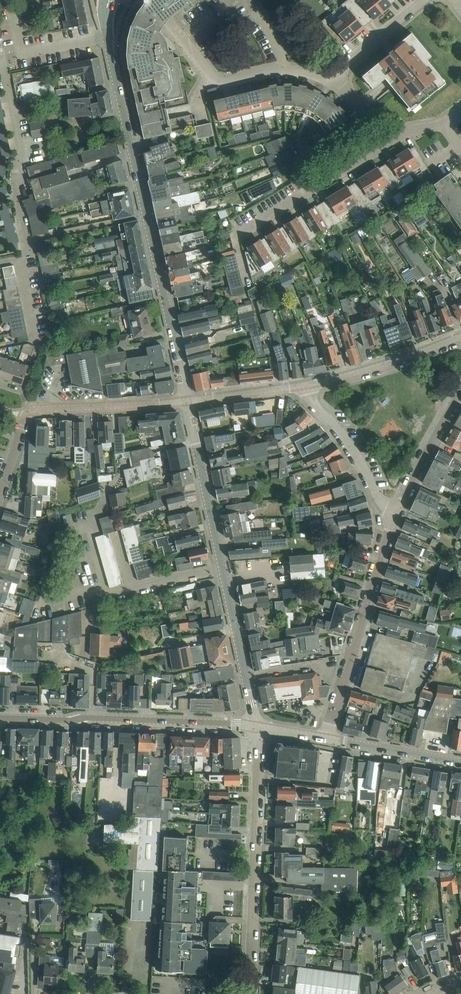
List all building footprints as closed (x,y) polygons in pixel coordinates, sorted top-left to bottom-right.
[(83,0),(63,0),(64,8),(65,13),(85,9),(83,0)] [(182,67),(181,67),(179,57),(179,56),(174,57),(172,49),(171,44),(168,40),(167,41),(166,38),(165,37),(164,35),(162,33),(160,31),(161,29),(162,28),(166,21),(168,20),(173,15),(182,8),(185,12),(188,10),(194,5),(191,1),(192,0),(146,0),(145,2),(136,14),(137,14),(131,25),(127,40),(128,41),(127,53),(126,53),(128,68),(129,68),(131,79),(134,92),(136,102),(139,115),(141,125),(144,138),(145,138),(195,126),(192,114),(169,119),(167,108),(189,103),(189,104),(190,104),(187,90),(186,91),(184,81),(184,80),(182,67)] [(349,0),(347,0),(341,5),(347,11),(340,17),(357,37),(362,33),(360,30),(364,27),(363,27),(368,23),(349,0)] [(373,0),(349,0),(368,23),(373,19),(374,19),(377,16),(379,19),(385,14),(373,0)] [(385,14),(390,10),(388,7),(392,4),(391,4),(395,0),(373,0),(385,14)] [(301,6),(295,10),(299,15),(304,10),(301,6)] [(88,24),(85,9),(65,13),(67,19),(63,20),(65,28),(88,24)] [(357,37),(340,17),(333,22),(328,16),(320,22),(340,46),(345,42),(346,42),(349,39),(351,42),(357,37)] [(445,82),(427,60),(431,56),(411,32),(394,47),(396,49),(394,50),(393,48),(388,52),(389,54),(388,55),(362,76),(372,88),(385,78),(411,110),(445,82)] [(62,76),(85,71),(88,87),(104,84),(99,57),(78,61),(77,59),(73,60),(73,62),(60,65),(62,76)] [(44,100),(43,90),(41,80),(23,84),(26,103),(44,100)] [(284,85),(277,85),(276,83),(269,85),(269,87),(269,86),(274,108),(275,111),(285,110),(284,85)] [(299,86),(292,85),(292,83),(284,83),(284,85),(285,110),(295,111),(299,86)] [(313,90),(306,88),(307,86),(299,84),(299,86),(295,111),(304,113),(313,90)] [(269,86),(269,87),(264,88),(264,86),(257,88),(258,89),(263,111),(274,108),(269,86)] [(69,87),(55,90),(56,96),(70,93),(69,87)] [(326,97),(320,93),(321,91),(314,88),(313,90),(304,113),(313,118),(326,97)] [(258,89),(253,90),(253,89),(246,91),(247,92),(252,113),(263,111),(258,89)] [(113,114),(108,90),(89,94),(89,96),(68,98),(69,116),(91,115),(98,113),(99,117),(113,114)] [(247,92),(242,93),(242,92),(235,93),(236,95),(236,94),(241,116),(252,113),(247,92)] [(236,94),(236,95),(231,96),(231,94),(224,96),(225,97),(230,119),(241,116),(236,94)] [(338,107),(333,102),(334,100),(327,95),(326,97),(313,118),(320,124),(338,107)] [(225,97),(220,98),(220,97),(213,98),(219,121),(230,119),(225,97)] [(339,105),(338,107),(320,124),(326,132),(347,119),(343,112),(345,111),(339,105)] [(46,134),(43,121),(30,123),(32,137),(46,134)] [(211,122),(210,122),(195,126),(196,132),(200,132),(201,138),(214,135),(211,122)] [(7,135),(0,136),(0,144),(1,147),(9,145),(7,135)] [(291,145),(286,136),(271,141),(276,152),(284,148),(291,145)] [(310,136),(305,140),(310,147),(315,144),(310,136)] [(167,152),(174,150),(171,140),(150,147),(151,150),(143,152),(146,164),(169,157),(167,152)] [(69,181),(65,165),(82,160),(83,163),(120,153),(117,142),(53,159),(56,172),(48,174),(40,176),(39,177),(43,189),(69,181)] [(428,168),(414,146),(409,149),(408,148),(404,151),(403,150),(397,153),(410,174),(419,168),(422,172),(428,168)] [(276,152),(271,154),(275,164),(289,159),(284,148),(276,152)] [(410,174),(397,153),(392,157),(393,158),(388,161),(389,161),(383,165),(397,187),(403,183),(401,179),(410,174)] [(149,176),(165,171),(179,167),(177,160),(176,160),(174,155),(169,157),(146,164),(147,166),(145,167),(146,171),(148,172),(149,176)] [(56,172),(53,159),(44,162),(48,174),(56,172)] [(128,180),(122,159),(113,162),(96,170),(97,175),(107,172),(109,180),(110,184),(124,181),(128,180)] [(48,174),(44,162),(26,167),(30,179),(39,177),(40,176),(48,174)] [(397,187),(383,165),(378,168),(377,167),(373,170),(372,169),(367,172),(379,193),(387,188),(393,196),(400,192),(397,187)] [(279,166),(271,169),(274,177),(282,173),(280,168),(279,166)] [(183,182),(181,176),(167,180),(165,171),(149,176),(149,178),(148,180),(150,190),(183,182)] [(382,196),(379,193),(367,172),(361,175),(362,177),(358,179),(358,180),(353,183),(366,206),(372,202),(373,204),(381,198),(380,197),(382,196)] [(457,182),(458,182),(450,172),(428,188),(460,235),(460,188),(457,182)] [(45,211),(116,190),(126,187),(124,181),(110,184),(109,180),(95,184),(92,174),(69,181),(43,189),(39,177),(30,179),(35,196),(22,200),(29,216),(29,217),(45,211)] [(189,181),(183,182),(150,190),(153,201),(182,195),(191,192),(189,181)] [(263,195),(275,190),(270,181),(249,190),(253,198),(263,194),(263,195)] [(366,206),(353,183),(347,187),(347,186),(342,189),(342,187),(336,191),(349,211),(358,206),(360,209),(366,206)] [(131,201),(131,198),(132,198),(130,191),(129,190),(128,189),(108,193),(109,199),(90,203),(91,207),(91,209),(91,210),(131,201)] [(349,211),(336,191),(331,194),(331,195),(327,198),(327,199),(322,202),(335,224),(341,221),(339,217),(349,211)] [(195,197),(185,199),(183,199),(182,195),(153,201),(155,212),(191,204),(197,203),(195,197)] [(414,202),(412,198),(403,203),(406,207),(414,202)] [(135,212),(133,204),(132,205),(131,201),(91,210),(91,209),(93,216),(113,212),(114,219),(134,214),(134,213),(135,212)] [(335,224),(322,202),(315,207),(314,206),(310,208),(309,206),(301,210),(303,214),(315,233),(316,232),(326,226),(328,229),(335,224)] [(188,217),(186,207),(192,206),(191,204),(155,212),(158,223),(175,219),(180,218),(188,217)] [(408,212),(418,227),(423,223),(413,208),(408,212)] [(225,210),(219,213),(221,218),(228,215),(225,210)] [(46,220),(45,211),(29,217),(31,224),(46,220)] [(405,213),(396,220),(408,238),(418,231),(405,213)] [(315,233),(303,214),(296,218),(296,217),(292,219),(290,217),(283,221),(285,225),(297,244),(308,237),(309,240),(317,235),(316,232),(315,233)] [(95,244),(141,234),(138,219),(124,223),(119,224),(121,233),(94,239),(95,244)] [(178,231),(175,219),(158,223),(160,235),(178,231)] [(49,232),(46,220),(31,224),(33,235),(49,232)] [(297,244),(285,225),(278,229),(278,228),(274,231),(272,228),(264,233),(267,236),(278,255),(279,255),(289,249),(291,251),(299,247),(297,244)] [(363,226),(357,230),(362,237),(367,234),(363,226)] [(163,246),(205,236),(203,230),(179,236),(178,231),(160,235),(163,246)] [(356,232),(350,235),(354,242),(360,238),(356,232)] [(431,271),(403,233),(393,240),(412,267),(410,268),(418,280),(431,271)] [(118,250),(143,244),(141,234),(95,244),(97,254),(118,250)] [(182,248),(194,245),(206,242),(205,236),(163,246),(165,257),(183,253),(182,248)] [(281,258),(279,255),(278,255),(267,236),(260,240),(259,239),(255,242),(254,239),(246,244),(249,249),(245,252),(251,276),(262,269),(261,266),(271,260),(273,263),(281,258)] [(53,252),(51,238),(35,241),(38,255),(53,252)] [(146,257),(143,244),(118,250),(97,254),(98,260),(111,258),(111,256),(116,255),(117,263),(123,262),(132,260),(146,257)] [(70,249),(57,252),(59,261),(72,258),(70,249)] [(192,265),(191,259),(195,258),(193,250),(183,253),(165,257),(168,270),(192,265)] [(238,267),(236,256),(235,254),(224,257),(222,258),(225,270),(238,267)] [(450,265),(455,262),(450,256),(446,259),(450,265)] [(149,270),(146,257),(132,260),(123,262),(124,265),(115,267),(117,273),(108,274),(109,280),(116,279),(122,278),(121,274),(131,271),(131,272),(134,272),(134,273),(149,270)] [(16,275),(14,265),(2,267),(5,277),(16,275)] [(199,274),(199,271),(194,272),(192,265),(168,270),(171,284),(173,284),(200,277),(199,274)] [(243,284),(238,267),(225,270),(230,287),(243,284)] [(119,289),(134,285),(135,286),(152,282),(149,270),(134,273),(134,272),(131,272),(131,271),(121,274),(122,278),(116,279),(119,289)] [(63,271),(59,272),(43,275),(44,283),(64,279),(63,271)] [(455,271),(449,274),(456,285),(460,296),(460,282),(455,271)] [(18,285),(16,275),(5,277),(7,288),(18,285)] [(202,291),(201,284),(196,285),(195,279),(200,278),(200,277),(173,284),(172,286),(173,290),(175,291),(176,296),(186,294),(202,291)] [(280,281),(272,284),(275,292),(283,289),(280,281)] [(154,297),(152,288),(153,288),(152,282),(135,286),(134,285),(119,289),(120,289),(121,295),(128,293),(130,302),(144,299),(154,297)] [(245,293),(243,284),(230,287),(230,289),(232,295),(232,296),(245,293)] [(20,296),(18,285),(7,288),(7,289),(3,289),(5,299),(20,296)] [(254,293),(263,288),(262,287),(258,290),(255,285),(247,290),(249,296),(254,293)] [(456,285),(451,288),(458,303),(452,306),(460,321),(460,320),(460,296),(456,285)] [(453,323),(447,306),(446,306),(442,294),(439,289),(433,291),(435,296),(436,296),(438,303),(433,304),(438,318),(441,327),(443,327),(443,326),(448,324),(449,325),(453,323)] [(52,290),(46,291),(49,305),(62,302),(60,296),(53,298),(52,290)] [(307,295),(301,297),(306,309),(312,307),(307,295)] [(22,307),(20,296),(5,299),(7,310),(22,307)] [(279,336),(271,310),(268,302),(268,299),(267,297),(257,301),(267,333),(272,331),(274,338),(279,336)] [(193,304),(191,298),(178,301),(179,308),(193,304)] [(341,300),(345,313),(351,311),(347,298),(341,300)] [(440,328),(437,319),(434,312),(431,314),(425,298),(419,300),(430,332),(440,328)] [(381,310),(375,299),(370,302),(375,313),(381,310)] [(275,300),(268,302),(271,310),(278,308),(275,300)] [(65,310),(63,303),(63,302),(50,306),(52,313),(65,310)] [(428,333),(422,317),(421,318),(416,302),(410,304),(415,319),(410,321),(416,337),(428,333)] [(125,304),(110,308),(112,316),(122,314),(121,310),(126,308),(125,304)] [(217,314),(215,304),(187,310),(178,312),(180,322),(190,320),(217,314)] [(245,324),(256,321),(252,304),(246,306),(237,308),(242,325),(245,324)] [(406,339),(412,338),(400,304),(395,306),(398,317),(393,319),(395,326),(401,343),(407,341),(406,339)] [(24,317),(23,312),(22,307),(7,310),(9,320),(24,317)] [(150,323),(146,307),(127,311),(131,327),(150,323)] [(401,343),(395,326),(393,319),(387,321),(385,315),(380,317),(390,345),(395,343),(396,344),(401,343)] [(212,330),(210,324),(221,321),(220,316),(190,323),(180,325),(183,337),(193,334),(212,330)] [(26,328),(24,317),(9,320),(12,331),(26,328)] [(378,343),(375,332),(378,331),(374,317),(350,325),(354,337),(361,335),(365,347),(371,345),(371,346),(374,347),(376,347),(377,344),(377,343),(378,343)] [(321,344),(327,365),(339,361),(333,341),(329,342),(323,323),(317,325),(316,319),(310,321),(314,331),(315,331),(319,345),(321,344)] [(260,335),(256,321),(245,324),(247,331),(250,330),(252,338),(260,335)] [(334,328),(340,347),(344,345),(350,365),(361,362),(358,352),(351,330),(350,330),(348,322),(338,325),(338,327),(334,328)] [(152,332),(150,323),(131,327),(133,337),(152,332)] [(29,340),(28,335),(26,328),(12,331),(13,338),(18,337),(19,342),(29,340)] [(318,358),(316,346),(312,347),(310,341),(311,341),(308,333),(302,335),(303,336),(307,348),(309,347),(315,373),(326,371),(324,361),(323,357),(318,358)] [(129,344),(128,334),(117,335),(118,346),(129,344)] [(266,357),(260,335),(252,338),(257,358),(266,357)] [(300,363),(293,346),(295,345),(291,336),(284,339),(288,348),(286,349),(292,362),(290,362),(290,368),(292,378),(302,376),(300,366),(300,363)] [(315,373),(309,347),(307,348),(303,336),(299,338),(303,348),(299,349),(303,366),(305,376),(315,373)] [(194,340),(184,342),(187,354),(202,350),(210,349),(209,345),(207,337),(194,340)] [(161,343),(146,346),(147,355),(150,368),(151,368),(165,365),(161,343)] [(287,368),(286,361),(280,344),(272,346),(277,362),(276,362),(277,370),(278,380),(289,378),(287,368)] [(47,355),(45,366),(68,362),(72,385),(102,391),(103,391),(102,385),(100,375),(96,355),(95,350),(66,354),(56,356),(47,355)] [(125,350),(96,355),(100,375),(110,374),(128,371),(126,357),(125,350)] [(202,350),(187,354),(189,365),(199,363),(205,361),(205,364),(218,361),(217,356),(213,357),(211,350),(202,352),(202,350)] [(147,355),(126,357),(128,371),(140,370),(150,368),(147,355)] [(238,361),(240,375),(241,384),(274,380),(272,357),(238,361)] [(10,380),(17,361),(6,358),(0,377),(10,380)] [(22,384),(28,365),(17,361),(10,380),(22,384)] [(150,368),(140,370),(141,377),(155,374),(156,379),(162,377),(172,375),(169,364),(165,365),(151,368),(150,368)] [(224,386),(223,378),(209,379),(208,371),(201,372),(191,374),(195,391),(212,387),(224,386)] [(110,374),(100,375),(102,384),(102,385),(107,384),(111,383),(110,374)] [(241,384),(240,375),(223,378),(224,386),(241,384)] [(171,391),(174,387),(172,380),(163,381),(140,384),(140,388),(137,388),(138,396),(171,391)] [(111,383),(107,384),(108,398),(121,397),(120,383),(120,382),(111,383)] [(256,412),(255,401),(255,400),(234,403),(235,415),(250,413),(256,412)] [(226,416),(224,408),(225,406),(226,406),(226,404),(222,404),(199,409),(201,421),(205,420),(205,421),(206,421),(206,420),(226,416)] [(306,425),(313,418),(305,409),(294,420),(296,422),(285,427),(289,435),(303,429),(306,425)] [(164,434),(183,429),(179,413),(178,412),(168,412),(169,423),(139,426),(140,432),(148,432),(148,434),(153,434),(153,436),(164,434)] [(169,423),(168,412),(147,414),(147,420),(139,421),(139,426),(169,423)] [(126,416),(119,417),(120,432),(122,432),(128,430),(126,416)] [(74,445),(74,437),(74,422),(72,422),(72,420),(60,420),(60,427),(56,427),(56,446),(74,445)] [(113,441),(112,429),(111,421),(98,422),(100,442),(113,441)] [(85,462),(84,432),(84,422),(74,422),(74,437),(74,445),(76,445),(76,462),(85,462)] [(56,453),(56,447),(48,447),(49,426),(46,426),(46,425),(44,425),(44,426),(37,425),(36,441),(34,440),(34,446),(29,446),(28,454),(51,455),(52,453),(56,453)] [(448,434),(460,441),(460,430),(453,426),(452,426),(448,434)] [(185,440),(183,429),(164,434),(165,438),(150,441),(152,446),(185,440)] [(221,449),(221,447),(224,447),(223,443),(236,441),(235,432),(218,434),(218,433),(214,434),(204,436),(208,452),(221,449)] [(333,440),(327,432),(317,440),(306,446),(308,450),(312,448),(314,451),(322,447),(323,448),(325,446),(333,440)] [(448,434),(444,442),(459,451),(460,448),(460,441),(448,434)] [(94,438),(87,439),(89,452),(95,452),(96,451),(95,445),(94,438)] [(278,439),(264,442),(243,445),(245,458),(280,452),(278,439)] [(332,458),(341,452),(335,443),(327,449),(321,452),(312,456),(312,457),(306,459),(308,464),(315,462),(314,461),(320,459),(321,463),(325,461),(327,460),(327,461),(332,458)] [(102,444),(95,445),(96,451),(95,452),(98,468),(106,467),(102,444)] [(176,447),(167,449),(169,459),(188,455),(188,453),(186,445),(176,447)] [(148,447),(130,451),(134,468),(141,466),(140,459),(146,457),(151,478),(162,476),(160,467),(160,465),(156,466),(155,462),(154,458),(153,450),(148,447)] [(452,459),(453,456),(440,449),(435,458),(444,462),(459,470),(460,467),(460,464),(452,459)] [(243,461),(241,454),(226,457),(224,450),(218,452),(208,454),(211,467),(222,465),(243,461)] [(60,464),(60,454),(56,453),(52,453),(51,455),(49,465),(50,465),(50,464),(60,464)] [(285,453),(280,455),(280,458),(280,467),(284,467),(286,466),(290,465),(285,453)] [(49,485),(57,485),(57,474),(40,473),(40,471),(38,471),(38,464),(49,465),(51,455),(28,454),(26,493),(44,494),(48,494),(49,485)] [(188,455),(169,459),(171,469),(174,469),(190,465),(188,455)] [(126,469),(124,474),(127,488),(144,480),(151,478),(146,457),(140,459),(141,466),(134,468),(126,469)] [(348,470),(344,459),(344,457),(326,463),(328,469),(332,468),(334,474),(339,473),(348,470)] [(280,467),(280,458),(269,459),(270,468),(279,467),(280,467)] [(456,479),(446,474),(450,468),(443,464),(434,460),(428,471),(460,488),(460,478),(458,481),(456,479)] [(316,467),(314,468),(316,473),(323,471),(321,465),(316,467)] [(289,475),(286,466),(284,467),(280,467),(279,467),(279,478),(289,475)] [(231,483),(228,467),(222,468),(221,468),(211,470),(215,486),(222,485),(231,483)] [(181,485),(194,482),(192,473),(190,474),(189,469),(171,473),(173,481),(168,482),(168,483),(168,487),(163,488),(163,489),(159,490),(157,493),(158,499),(166,498),(167,497),(174,495),(184,493),(184,492),(183,492),(181,485)] [(428,471),(423,483),(432,487),(438,490),(442,484),(460,494),(460,488),(428,471)] [(290,477),(291,491),(298,489),(295,476),(290,477)] [(364,493),(357,479),(347,482),(342,483),(343,485),(332,488),(334,497),(335,497),(338,496),(346,494),(347,499),(353,497),(363,494),(364,493)] [(249,494),(246,481),(231,483),(222,485),(222,486),(215,487),(217,499),(249,494)] [(100,496),(99,482),(76,489),(79,503),(100,496)] [(441,497),(421,487),(415,499),(440,511),(441,511),(444,506),(438,503),(441,497)] [(291,497),(290,488),(287,489),(276,490),(277,499),(291,497)] [(331,498),(328,488),(308,493),(311,504),(331,498)] [(124,492),(118,493),(109,494),(111,506),(126,504),(124,492)] [(187,505),(184,493),(174,495),(167,497),(166,498),(158,499),(153,500),(153,502),(136,507),(138,514),(168,505),(169,509),(187,505)] [(368,506),(365,495),(347,501),(329,504),(330,511),(349,508),(350,512),(368,506)] [(42,511),(42,498),(37,497),(37,496),(26,496),(25,516),(36,516),(36,510),(42,511)] [(440,511),(415,499),(410,510),(425,518),(428,512),(438,516),(440,511)] [(257,508),(256,501),(250,501),(230,504),(231,510),(241,508),(241,511),(257,508)] [(290,507),(283,509),(285,517),(292,515),(290,507)] [(28,520),(18,517),(19,515),(5,510),(2,519),(19,523),(19,524),(23,525),(27,526),(28,520)] [(180,514),(168,516),(169,524),(175,522),(176,529),(183,528),(188,527),(197,525),(194,510),(185,512),(180,513),(180,514)] [(373,525),(369,510),(356,512),(356,513),(333,518),(324,519),(322,520),(325,534),(340,533),(339,527),(358,523),(359,528),(373,525)] [(240,521),(238,511),(221,515),(223,525),(240,521)] [(114,531),(110,515),(99,518),(104,534),(109,533),(114,531)] [(27,526),(23,525),(19,524),(19,523),(2,519),(0,526),(0,529),(23,537),(27,526)] [(416,533),(419,524),(406,519),(402,529),(415,534),(416,533)] [(61,529),(60,520),(54,521),(47,522),(50,533),(61,529)] [(247,520),(240,521),(223,525),(226,537),(241,533),(243,541),(262,540),(271,539),(271,530),(249,531),(247,520)] [(438,532),(431,529),(431,528),(419,523),(419,524),(416,533),(427,538),(427,537),(430,538),(432,535),(434,536),(434,535),(436,536),(438,532)] [(136,533),(134,525),(121,529),(123,537),(136,533)] [(372,546),(373,532),(363,531),(356,531),(356,533),(348,533),(347,545),(362,545),(372,546)] [(155,538),(153,532),(137,536),(138,540),(139,543),(155,538)] [(422,548),(411,544),(412,540),(407,539),(408,535),(401,532),(401,533),(403,533),(401,537),(399,536),(395,546),(404,550),(420,555),(422,548)] [(111,540),(109,533),(104,534),(95,537),(97,544),(111,540)] [(138,540),(137,536),(136,533),(123,537),(125,544),(138,540)] [(180,549),(202,544),(199,533),(175,538),(175,541),(169,543),(166,535),(155,538),(158,547),(163,546),(165,555),(180,551),(180,549)] [(286,538),(271,539),(262,540),(262,548),(286,546),(286,538)] [(113,547),(111,540),(97,544),(99,551),(113,547)] [(140,547),(139,543),(138,540),(125,544),(126,550),(140,547)] [(15,546),(0,541),(0,554),(11,557),(15,546)] [(192,561),(209,558),(208,552),(209,551),(208,548),(207,547),(206,546),(188,550),(189,555),(175,558),(177,571),(194,567),(192,561)] [(115,554),(113,547),(99,551),(101,558),(115,554)] [(142,553),(140,547),(126,550),(128,557),(142,553)] [(260,547),(244,548),(228,549),(230,559),(260,556),(260,547)] [(424,549),(421,556),(428,558),(431,551),(424,549)] [(366,572),(369,561),(359,558),(360,552),(346,550),(344,555),(351,557),(347,567),(356,570),(358,570),(357,572),(364,574),(364,572),(366,572)] [(415,569),(418,559),(403,553),(394,550),(390,560),(404,566),(405,565),(415,569)] [(144,560),(142,553),(128,557),(130,564),(133,563),(144,560)] [(11,557),(0,554),(0,566),(8,568),(11,557)] [(117,561),(115,554),(101,558),(103,565),(117,561)] [(324,567),(323,554),(289,557),(290,571),(314,569),(314,568),(324,567)] [(154,573),(150,559),(150,558),(144,560),(133,563),(138,581),(149,578),(148,575),(154,573)] [(119,568),(117,561),(103,565),(105,572),(119,568)] [(40,566),(38,573),(44,575),(46,568),(40,566)] [(415,586),(418,576),(388,566),(385,576),(415,586)] [(20,578),(22,573),(8,568),(6,573),(20,578)] [(120,575),(119,568),(105,572),(107,578),(120,575)] [(13,582),(18,584),(20,578),(6,573),(4,579),(0,577),(0,589),(9,592),(13,582)] [(361,586),(352,583),(353,578),(339,574),(337,580),(343,581),(340,592),(349,595),(349,596),(356,599),(357,597),(358,597),(361,586)] [(123,584),(120,575),(107,578),(110,587),(123,584)] [(436,576),(434,585),(441,587),(439,593),(442,594),(447,579),(436,576)] [(237,586),(236,587),(237,590),(238,591),(239,592),(239,594),(241,605),(251,603),(257,601),(257,603),(269,601),(268,595),(267,588),(266,589),(264,580),(250,583),(238,585),(237,585),(237,586)] [(413,593),(397,588),(397,585),(383,581),(380,591),(390,594),(404,598),(417,602),(422,604),(424,597),(413,594),(413,593)] [(195,582),(172,588),(173,592),(196,587),(195,582)] [(218,594),(216,585),(197,589),(199,598),(218,594)] [(298,587),(281,589),(282,599),(283,601),(285,600),(299,599),(298,587)] [(302,592),(300,599),(307,601),(309,594),(302,592)] [(417,602),(404,598),(404,600),(379,593),(376,604),(392,609),(393,605),(411,611),(415,608),(417,602)] [(220,604),(218,594),(199,598),(194,599),(194,597),(187,598),(189,609),(196,607),(196,606),(200,605),(201,608),(220,604)] [(28,624),(36,601),(24,597),(19,612),(25,614),(22,625),(28,624)] [(282,599),(274,600),(275,613),(286,613),(285,600),(283,601),(282,599)] [(351,622),(355,609),(342,605),(342,604),(325,599),(322,606),(335,610),(333,616),(351,622)] [(222,614),(220,604),(201,608),(203,618),(222,614)] [(449,608),(439,610),(441,620),(451,619),(449,608)] [(81,617),(81,610),(68,614),(69,620),(81,617)] [(259,622),(257,610),(252,611),(242,613),(245,629),(248,628),(255,627),(254,623),(259,622)] [(414,630),(412,640),(427,645),(430,634),(424,632),(426,623),(414,620),(404,617),(380,610),(376,624),(401,631),(402,626),(414,630)] [(405,611),(404,617),(414,620),(415,614),(405,611)] [(69,643),(69,638),(69,632),(69,626),(69,620),(68,614),(68,613),(53,618),(38,621),(28,624),(22,625),(16,627),(14,636),(13,656),(12,670),(38,671),(38,642),(69,643)] [(224,627),(222,616),(189,622),(190,628),(203,625),(204,631),(224,627)] [(348,632),(351,622),(333,616),(331,623),(324,621),(322,628),(332,631),(333,629),(346,633),(348,632)] [(82,623),(81,617),(69,620),(69,626),(82,623)] [(318,634),(320,627),(322,628),(324,621),(312,617),(310,625),(285,629),(287,638),(297,637),(299,637),(318,634)] [(82,630),(82,623),(69,626),(69,632),(82,630)] [(170,623),(162,625),(164,636),(172,635),(170,623)] [(259,626),(255,627),(248,628),(249,634),(247,634),(250,650),(270,645),(268,638),(262,639),(259,626)] [(82,636),(82,630),(69,632),(69,638),(82,636)] [(4,643),(2,648),(8,650),(8,656),(13,656),(14,636),(0,632),(0,642),(4,643)] [(412,654),(415,643),(386,635),(376,632),(366,667),(363,666),(357,686),(367,688),(400,698),(412,654)] [(109,655),(110,633),(91,633),(90,655),(109,655)] [(320,647),(318,634),(299,637),(300,644),(305,644),(306,649),(317,648),(317,647),(320,647)] [(192,655),(228,648),(226,635),(206,639),(207,643),(190,646),(187,645),(169,648),(173,669),(194,665),(193,662),(192,655)] [(280,656),(287,654),(288,655),(299,654),(297,644),(297,637),(287,638),(284,639),(284,640),(285,645),(271,648),(271,649),(260,651),(260,650),(250,652),(254,670),(270,667),(281,665),(280,656)] [(415,643),(412,654),(425,658),(428,647),(427,647),(415,643)] [(428,647),(425,658),(432,660),(435,649),(428,647)] [(173,669),(169,648),(163,649),(167,670),(173,669)] [(231,661),(228,648),(192,655),(193,662),(210,659),(211,665),(231,661)] [(435,649),(432,660),(438,662),(441,651),(436,649),(435,649)] [(12,670),(13,656),(8,656),(4,656),(0,656),(0,670),(12,670)] [(234,677),(231,665),(216,668),(217,672),(200,675),(201,683),(234,677)] [(321,685),(320,675),(317,675),(316,672),(299,674),(299,675),(272,678),(272,676),(259,679),(260,685),(257,686),(261,703),(277,699),(276,698),(301,695),(302,700),(320,698),(327,697),(330,686),(326,684),(321,685)] [(88,707),(90,674),(70,673),(70,682),(72,682),(71,706),(88,707)] [(106,674),(98,673),(98,688),(106,688),(106,674)] [(128,697),(127,707),(139,707),(140,698),(140,685),(144,685),(144,676),(144,674),(136,674),(136,676),(136,685),(128,684),(128,697)] [(171,704),(171,683),(174,683),(174,674),(162,674),(162,683),(165,683),(164,693),(156,693),(156,704),(171,704)] [(9,677),(1,677),(1,687),(0,687),(0,703),(9,703),(9,677)] [(38,686),(29,686),(21,686),(21,678),(11,677),(10,692),(17,692),(16,704),(37,704),(38,686)] [(121,707),(122,681),(114,681),(113,688),(111,688),(111,693),(107,693),(107,706),(121,707)] [(238,698),(235,682),(218,685),(220,699),(222,700),(231,699),(238,698)] [(65,685),(57,684),(57,691),(49,691),(49,703),(65,703),(66,691),(65,691),(65,685)] [(449,717),(459,719),(458,724),(460,725),(459,729),(453,728),(451,738),(450,748),(460,749),(460,699),(452,697),(453,687),(438,685),(436,695),(430,711),(425,720),(423,729),(446,733),(449,717)] [(172,688),(174,696),(187,694),(185,686),(172,688)] [(374,707),(377,697),(351,690),(348,701),(363,705),(362,708),(369,710),(371,710),(372,707),(374,707)] [(421,691),(419,696),(432,700),(433,695),(421,691)] [(182,698),(181,709),(222,711),(240,708),(238,698),(231,699),(222,700),(220,699),(198,698),(182,698)] [(393,715),(411,722),(415,709),(407,706),(406,709),(396,705),(393,715)] [(356,724),(357,717),(354,716),(356,709),(349,707),(345,721),(343,731),(361,735),(363,726),(356,724)] [(420,745),(423,729),(425,720),(430,711),(419,709),(416,728),(411,727),(410,733),(409,743),(420,745)] [(366,711),(362,723),(369,725),(373,713),(366,711)] [(387,729),(390,718),(387,717),(388,712),(384,711),(381,721),(379,720),(378,722),(372,720),(371,725),(368,734),(384,739),(387,729)] [(15,759),(16,738),(17,728),(6,728),(5,744),(9,744),(8,759),(15,759)] [(28,759),(29,729),(19,728),(18,738),(18,744),(22,744),(21,756),(25,756),(25,758),(28,759)] [(38,744),(39,739),(39,729),(29,729),(28,759),(30,759),(30,756),(33,756),(34,744),(38,744)] [(48,757),(48,745),(52,745),(53,729),(41,729),(40,759),(45,759),(45,757),(48,757)] [(64,759),(65,746),(68,746),(68,731),(57,730),(56,759),(64,759)] [(77,740),(77,754),(81,754),(81,759),(81,768),(80,780),(88,781),(88,768),(89,759),(88,759),(89,731),(78,730),(78,732),(77,740)] [(89,731),(88,759),(89,759),(96,759),(96,753),(101,753),(101,741),(101,731),(89,731)] [(112,767),(113,742),(114,732),(103,731),(103,741),(103,749),(109,749),(109,751),(107,751),(107,756),(105,758),(105,765),(107,765),(107,766),(112,767)] [(119,742),(119,747),(124,748),(123,772),(134,772),(135,752),(136,743),(136,733),(119,732),(119,742)] [(161,817),(164,750),(166,750),(166,744),(167,734),(139,733),(139,743),(138,748),(139,748),(138,769),(148,769),(147,781),(135,780),(133,816),(161,817)] [(182,767),(183,736),(182,736),(181,734),(177,734),(176,736),(170,736),(170,746),(169,767),(176,767),(177,754),(182,754),(181,767),(182,767)] [(195,755),(196,737),(195,737),(193,735),(190,735),(188,736),(183,736),(182,767),(189,768),(189,755),(195,755)] [(208,755),(209,747),(209,737),(208,737),(207,735),(202,735),(201,737),(196,737),(195,755),(194,768),(202,769),(203,755),(208,755)] [(219,771),(220,752),(224,752),(224,738),(213,737),(213,747),(212,770),(219,771)] [(241,766),(240,737),(224,738),(224,752),(225,767),(231,767),(241,766)] [(315,779),(318,749),(308,748),(308,747),(283,745),(281,743),(278,742),(276,744),(276,747),(278,749),(275,775),(305,778),(315,779)] [(344,787),(347,770),(351,771),(353,756),(352,756),(351,754),(348,754),(346,755),(341,754),(340,764),(335,786),(344,787)] [(376,794),(380,771),(381,761),(368,760),(358,758),(358,759),(357,800),(370,800),(370,804),(375,804),(376,794)] [(398,790),(400,774),(402,765),(384,762),(382,771),(381,781),(377,809),(376,826),(382,827),(387,789),(398,790)] [(428,779),(429,769),(413,766),(411,778),(417,779),(414,792),(421,793),(421,790),(426,791),(428,779)] [(443,798),(445,782),(447,772),(434,770),(429,769),(428,779),(426,791),(429,791),(428,799),(426,798),(423,812),(423,814),(431,816),(433,803),(442,805),(443,798)] [(452,771),(450,782),(451,782),(450,789),(455,790),(454,798),(453,798),(451,811),(457,812),(456,815),(460,816),(460,808),(460,772),(452,771)] [(240,785),(240,773),(230,773),(210,773),(210,781),(224,781),(224,785),(230,785),(240,785)] [(122,777),(122,788),(133,788),(133,778),(122,777)] [(317,799),(318,792),(295,791),(295,786),(278,785),(278,787),(276,787),(276,794),(277,794),(277,798),(280,799),(316,799),(317,799)] [(398,829),(400,813),(402,798),(392,797),(389,828),(386,850),(376,849),(375,860),(393,862),(394,851),(395,851),(398,829)] [(409,799),(402,798),(400,813),(407,814),(409,799)] [(293,820),(293,806),(315,807),(316,799),(280,799),(280,805),(277,805),(277,820),(293,820)] [(173,801),(164,800),(164,808),(172,809),(173,801)] [(239,814),(240,805),(239,805),(209,803),(209,812),(212,812),(223,813),(225,813),(225,811),(230,811),(230,813),(239,814)] [(238,826),(239,814),(230,813),(230,811),(225,811),(225,813),(223,813),(212,812),(211,824),(237,826),(238,826)] [(60,815),(52,819),(56,828),(64,824),(60,815)] [(157,870),(161,817),(133,816),(132,825),(112,824),(105,824),(104,842),(138,843),(137,869),(133,869),(131,919),(151,920),(153,870),(157,870)] [(203,828),(208,828),(209,824),(196,823),(196,836),(202,836),(203,828)] [(295,846),(295,837),(294,836),(295,834),(296,828),(276,827),(276,843),(288,844),(288,846),(295,846)] [(186,854),(187,838),(164,836),(163,853),(186,854)] [(344,836),(344,846),(353,846),(354,844),(354,836),(344,836)] [(353,846),(353,854),(363,854),(364,844),(354,844),(353,846)] [(302,861),(302,854),(288,854),(288,852),(275,852),(275,861),(302,861)] [(186,870),(186,854),(163,853),(162,869),(165,869),(186,870)] [(428,858),(426,868),(434,869),(435,859),(428,858)] [(436,859),(435,869),(442,870),(443,860),(436,859)] [(324,883),(324,867),(302,867),(302,861),(275,861),(275,876),(287,876),(287,882),(324,883)] [(357,868),(347,868),(324,867),(324,883),(324,888),(326,889),(357,893),(357,868)] [(196,921),(197,892),(198,877),(203,878),(203,877),(202,877),(203,871),(186,870),(165,869),(162,920),(161,920),(158,970),(206,972),(208,942),(205,940),(189,939),(189,931),(201,932),(202,922),(196,922),(196,921)] [(452,871),(440,872),(442,887),(448,887),(456,886),(455,876),(453,876),(452,871)] [(241,881),(241,873),(233,872),(233,880),(240,881),(241,881)] [(303,915),(303,906),(300,903),(292,903),(293,897),(311,899),(312,896),(325,898),(326,889),(324,888),(290,887),(279,886),(279,895),(275,895),(274,917),(284,918),(300,917),(303,915)] [(26,912),(26,904),(21,903),(22,900),(0,897),(0,907),(2,908),(1,910),(2,912),(3,913),(5,914),(7,914),(6,921),(8,921),(6,934),(17,936),(18,927),(14,926),(14,922),(17,923),(17,920),(27,922),(26,912)] [(56,922),(55,903),(42,904),(42,898),(29,898),(30,918),(38,918),(38,916),(41,916),(41,922),(56,922)] [(102,924),(103,912),(88,911),(88,924),(102,924)] [(437,939),(434,940),(436,944),(447,941),(445,921),(435,922),(437,939)] [(228,947),(229,923),(211,922),(210,940),(210,946),(228,947)] [(100,943),(100,931),(102,931),(102,924),(88,924),(87,930),(93,930),(93,943),(100,943)] [(382,924),(364,926),(365,934),(381,933),(382,924)] [(295,942),(303,943),(304,933),(296,933),(296,930),(278,928),(277,935),(276,935),(276,940),(295,942)] [(21,944),(18,943),(20,936),(18,936),(17,936),(6,934),(3,934),(3,933),(0,933),(0,960),(4,961),(3,968),(14,970),(15,962),(16,963),(17,956),(19,956),(21,944)] [(340,933),(340,941),(351,942),(351,935),(340,933)] [(295,947),(295,942),(276,940),(275,946),(277,946),(277,950),(305,953),(305,948),(295,947)] [(441,960),(438,948),(437,948),(436,944),(434,940),(423,943),(425,952),(430,963),(433,963),(436,976),(446,974),(442,960),(441,960)] [(424,964),(420,956),(419,957),(413,944),(406,947),(408,950),(406,950),(407,963),(410,962),(414,969),(418,978),(429,973),(424,964)] [(113,972),(114,951),(106,950),(106,946),(99,945),(99,950),(99,956),(98,956),(98,961),(97,971),(113,972)] [(84,971),(85,951),(77,951),(77,947),(70,946),(70,954),(69,954),(69,960),(68,970),(84,971)] [(400,951),(396,952),(397,956),(405,954),(406,954),(404,946),(399,948),(400,951)] [(294,963),(294,958),(305,959),(305,953),(277,950),(276,956),(274,955),(274,961),(294,963)] [(57,974),(58,964),(50,964),(51,954),(40,953),(38,975),(44,975),(44,982),(50,982),(49,984),(58,985),(59,975),(59,974),(57,974)] [(397,956),(396,956),(398,962),(406,960),(405,954),(397,956)] [(399,971),(397,972),(395,957),(382,959),(384,977),(389,976),(389,978),(383,982),(387,988),(390,993),(396,993),(408,985),(402,977),(399,971)] [(334,961),(334,969),(341,970),(343,960),(337,959),(337,962),(334,961)] [(16,971),(14,970),(3,968),(4,961),(0,960),(0,993),(10,993),(16,971)] [(296,976),(298,967),(284,965),(274,964),(272,980),(273,980),(272,986),(273,986),(284,988),(285,974),(296,976)] [(407,966),(401,970),(407,977),(412,973),(407,966)] [(360,974),(298,967),(296,976),(295,989),(294,993),(357,993),(360,974)] [(380,993),(378,990),(377,991),(376,981),(365,982),(366,993),(381,993),(380,993)]
